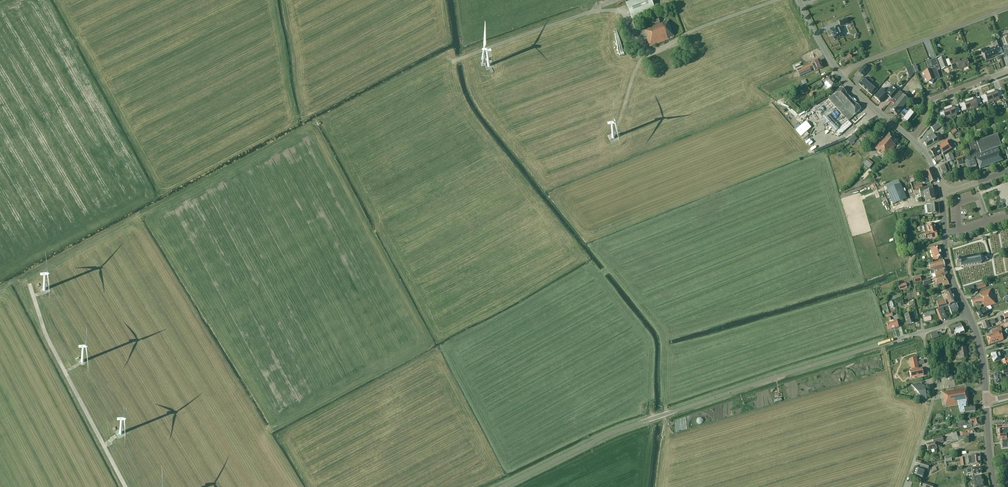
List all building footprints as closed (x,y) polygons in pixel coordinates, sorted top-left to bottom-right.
[(626,4),(632,19),(655,10),(651,0),(635,0),(626,4)] [(848,24),(846,18),(838,21),(840,25),(830,29),(834,40),(843,37),(839,28),(848,24)] [(633,32),(639,30),(636,21),(630,23),(633,32)] [(650,47),(674,38),(667,21),(645,30),(646,34),(645,35),(650,47)] [(844,37),(849,35),(845,27),(841,30),(844,37)] [(990,58),(998,55),(995,48),(986,51),(987,52),(983,53),(986,60),(990,59),(990,58)] [(849,54),(845,56),(842,58),(843,60),(839,62),(841,66),(852,60),(854,59),(853,56),(851,57),(849,54)] [(948,67),(944,57),(937,60),(941,70),(948,67)] [(935,68),(922,73),(926,83),(928,82),(932,84),(934,80),(939,78),(937,71),(940,70),(936,59),(930,61),(932,67),(934,66),(935,68)] [(959,70),(969,67),(966,59),(959,61),(959,60),(950,63),(953,70),(959,68),(959,70)] [(799,76),(803,74),(811,71),(810,69),(813,68),(814,71),(817,70),(822,68),(819,60),(814,63),(801,69),(796,71),(799,76)] [(864,65),(858,72),(863,76),(869,69),(864,65)] [(830,91),(838,85),(831,76),(823,82),(830,91)] [(877,89),(871,84),(873,81),(869,78),(867,80),(864,78),(859,84),(872,96),(877,89)] [(881,89),(874,98),(880,103),(887,95),(891,99),(897,91),(891,86),(885,93),(881,89)] [(846,93),(841,88),(833,95),(853,117),(854,115),(855,115),(860,110),(855,104),(845,94),(846,93)] [(990,91),(994,102),(999,100),(998,98),(1003,96),(1000,89),(996,91),(996,90),(993,91),(993,90),(990,91)] [(907,92),(906,93),(904,95),(899,91),(891,101),(895,105),(890,111),(896,116),(903,108),(909,101),(908,100),(911,95),(907,92)] [(988,104),(994,102),(990,91),(986,93),(987,93),(985,94),(985,95),(981,97),(983,103),(987,102),(988,104)] [(853,124),(829,97),(815,110),(838,137),(853,124)] [(968,99),(972,110),(978,107),(977,106),(981,104),(979,97),(975,99),(974,98),(972,99),(972,98),(968,99)] [(967,112),(972,110),(968,99),(965,101),(963,102),(964,103),(959,105),(962,111),(966,110),(967,112)] [(947,107),(951,117),(956,115),(956,114),(960,112),(957,105),(953,107),(953,106),(951,107),(950,106),(947,107)] [(945,120),(951,117),(947,107),(944,109),(942,110),(942,111),(938,113),(941,119),(945,118),(945,120)] [(907,112),(904,109),(898,117),(907,124),(914,115),(909,111),(908,111),(907,112)] [(930,127),(934,132),(940,127),(937,122),(930,127)] [(895,144),(898,140),(889,133),(885,138),(884,137),(875,149),(878,151),(877,152),(885,158),(896,145),(895,144)] [(937,139),(932,133),(927,137),(928,138),(924,142),(926,146),(933,141),(933,142),(937,139)] [(857,140),(856,138),(853,135),(847,140),(850,143),(851,145),(857,140)] [(997,135),(976,143),(975,141),(968,144),(972,156),(965,158),(965,159),(966,161),(965,161),(969,171),(975,169),(975,168),(976,166),(975,163),(977,163),(980,170),(1003,161),(999,152),(998,148),(1001,147),(997,135)] [(950,144),(948,140),(947,140),(938,146),(930,151),(934,157),(941,152),(943,155),(953,148),(951,145),(950,144)] [(956,160),(954,160),(952,153),(945,156),(947,163),(953,161),(955,166),(958,164),(956,160)] [(872,164),(867,159),(863,164),(869,168),(872,164)] [(948,173),(951,172),(947,163),(944,164),(945,165),(939,167),(942,175),(948,173)] [(924,170),(922,171),(922,172),(921,173),(922,178),(923,178),(926,177),(932,174),(930,168),(924,170)] [(932,174),(926,177),(923,178),(925,182),(929,181),(930,183),(935,181),(932,174)] [(887,190),(890,196),(893,204),(896,203),(898,210),(904,209),(903,202),(896,203),(906,199),(900,184),(887,190)] [(919,189),(921,196),(921,198),(922,197),(923,200),(925,199),(926,202),(935,200),(934,196),(935,196),(934,190),(933,190),(932,187),(919,189)] [(938,213),(937,204),(931,204),(931,205),(924,205),(925,214),(938,213)] [(926,240),(937,238),(934,224),(923,227),(924,233),(926,240)] [(934,261),(942,259),(939,246),(930,249),(934,261)] [(985,261),(988,260),(987,256),(983,256),(979,255),(959,258),(959,260),(955,261),(956,266),(960,265),(960,267),(981,263),(983,261),(984,262),(985,262),(985,261)] [(943,260),(926,264),(927,267),(929,266),(930,270),(945,266),(943,260)] [(935,277),(941,275),(942,275),(941,274),(946,273),(944,267),(930,271),(931,274),(934,273),(935,277)] [(942,275),(941,275),(942,276),(933,278),(931,279),(932,281),(934,281),(935,285),(942,284),(942,286),(943,286),(943,287),(948,285),(945,275),(947,275),(946,273),(941,274),(942,275)] [(946,307),(948,306),(949,306),(956,303),(950,289),(944,292),(946,296),(947,300),(945,301),(945,300),(936,302),(938,309),(943,308),(946,307)] [(995,304),(991,290),(989,290),(979,293),(980,297),(971,300),(973,306),(982,303),(984,308),(995,304)] [(948,306),(946,307),(943,308),(943,309),(936,311),(940,321),(947,318),(945,311),(949,310),(951,315),(958,313),(958,311),(956,304),(949,307),(948,306)] [(986,312),(992,309),(990,306),(984,309),(982,310),(981,310),(976,312),(979,319),(984,316),(987,314),(986,312)] [(907,325),(914,323),(913,316),(915,315),(914,310),(911,311),(912,313),(905,315),(907,325)] [(931,320),(930,316),(936,315),(935,311),(929,313),(929,312),(923,314),(924,317),(923,318),(924,322),(931,320)] [(988,326),(995,323),(994,319),(982,323),(984,330),(989,328),(988,326)] [(956,336),(964,333),(962,328),(960,324),(949,328),(951,334),(954,333),(956,336)] [(989,345),(1003,340),(1001,332),(1002,332),(1000,327),(991,330),(992,335),(986,337),(989,345)] [(960,359),(967,358),(965,347),(962,347),(962,344),(957,345),(957,348),(959,348),(960,359)] [(994,362),(1002,360),(999,351),(992,353),(994,362)] [(918,368),(916,358),(909,360),(911,370),(918,368)] [(918,369),(910,371),(911,378),(923,375),(922,369),(918,370),(918,369)] [(1001,378),(1003,378),(1002,373),(994,375),(996,384),(1002,383),(1001,378)] [(925,388),(921,387),(913,389),(923,402),(927,402),(927,399),(925,388)] [(968,396),(966,387),(942,392),(943,402),(944,402),(945,407),(958,405),(960,413),(964,412),(974,411),(974,405),(969,406),(968,402),(967,397),(968,396)] [(972,428),(979,425),(977,417),(969,419),(970,421),(966,422),(967,426),(971,425),(972,428)] [(1007,428),(1007,424),(996,425),(997,434),(1004,434),(1007,433),(1007,431),(1007,428)] [(969,435),(975,433),(974,428),(960,432),(962,437),(958,438),(956,432),(945,435),(947,443),(950,442),(950,443),(969,438),(969,435)] [(1004,434),(997,434),(998,440),(1002,440),(1002,445),(1007,444),(1007,441),(1007,439),(1006,440),(1006,436),(1007,435),(1007,433),(1004,434)] [(932,439),(933,442),(926,444),(928,450),(937,448),(935,444),(944,442),(942,436),(932,439)] [(960,463),(961,467),(969,466),(973,466),(975,466),(980,465),(979,454),(971,455),(971,457),(960,458),(960,463)] [(928,469),(929,465),(921,463),(919,466),(920,467),(919,468),(917,468),(915,475),(922,478),(925,468),(928,469)] [(981,475),(972,478),(974,486),(984,486),(981,475)]
